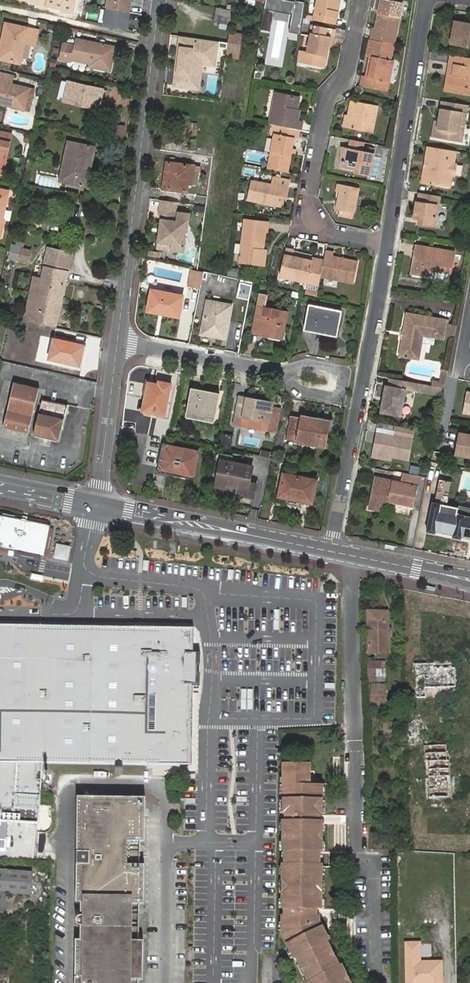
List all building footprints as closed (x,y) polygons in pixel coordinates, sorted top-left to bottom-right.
[(27,1),(61,8),(61,10),(72,12),(75,0),(27,0),(27,1)] [(131,0),(108,0),(107,8),(130,13),(131,0)] [(266,1),(265,9),(293,13),(295,0),(266,0),(266,1)] [(306,2),(295,0),(293,13),(290,31),(301,33),(306,2)] [(314,20),(331,23),(332,17),(338,18),(342,0),(318,0),(314,20)] [(393,44),(402,3),(384,0),(381,0),(372,40),(393,44)] [(215,20),(232,23),(235,9),(218,5),(215,20)] [(128,30),(130,13),(107,8),(104,24),(128,30)] [(469,48),(469,24),(454,21),(450,45),(469,48)] [(7,24),(2,44),(5,45),(2,60),(20,64),(24,49),(34,51),(39,31),(7,24)] [(312,33),(308,52),(327,56),(329,46),(333,29),(316,26),(315,33),(312,33)] [(229,47),(228,50),(228,56),(240,58),(241,52),(244,34),(231,31),(229,41),(229,47)] [(219,45),(219,40),(182,35),(181,43),(183,43),(182,47),(180,47),(177,69),(179,70),(177,85),(200,88),(203,62),(209,57),(217,58),(218,50),(216,47),(219,45)] [(390,60),(393,44),(372,40),(371,39),(368,57),(371,58),(371,60),(373,60),(369,77),(367,77),(363,76),(361,86),(381,90),(383,80),(390,81),(394,61),(390,60)] [(105,56),(107,47),(76,40),(75,46),(63,44),(59,61),(68,63),(69,61),(88,65),(87,69),(109,74),(112,61),(104,60),(105,56)] [(116,49),(107,47),(105,56),(112,58),(114,58),(116,49)] [(327,56),(308,52),(306,62),(324,65),(327,56)] [(469,58),(452,55),(451,64),(454,64),(452,75),(447,74),(444,91),(462,94),(469,58)] [(8,103),(7,107),(25,111),(29,90),(12,85),(13,78),(0,74),(0,101),(8,103)] [(388,92),(390,81),(383,80),(381,90),(388,92)] [(70,84),(67,104),(101,111),(106,92),(70,84)] [(276,93),(270,124),(281,126),(300,130),(301,130),(302,123),(299,122),(300,114),(296,114),(297,110),(299,98),(276,93)] [(348,116),(346,128),(373,134),(379,106),(351,101),(348,116)] [(461,104),(444,101),(443,108),(442,108),(440,116),(442,117),(441,121),(439,120),(438,120),(435,137),(454,140),(461,104)] [(467,105),(461,104),(454,140),(458,141),(460,125),(465,126),(467,112),(466,112),(467,105)] [(185,119),(183,129),(198,131),(199,121),(185,119)] [(122,139),(124,127),(117,125),(115,138),(122,139)] [(275,134),(268,168),(287,172),(291,153),(292,148),(294,138),(298,139),(300,130),(281,126),(279,135),(275,134)] [(4,170),(12,134),(0,132),(0,169),(4,170)] [(362,152),(364,142),(351,140),(349,149),(346,148),(346,149),(341,167),(360,171),(359,174),(369,176),(373,155),(362,152)] [(85,179),(91,149),(70,145),(62,184),(86,189),(88,179),(85,179)] [(427,174),(424,174),(423,183),(446,187),(453,150),(432,147),(427,174)] [(93,149),(91,149),(85,179),(88,179),(93,149)] [(266,165),(267,151),(245,149),(244,163),(266,165)] [(455,163),(457,151),(453,150),(446,187),(450,188),(452,176),(455,176),(457,164),(455,163)] [(167,160),(166,171),(169,171),(168,176),(165,175),(164,187),(188,189),(189,181),(193,182),(194,168),(201,169),(202,164),(167,160)] [(282,196),(286,197),(289,180),(273,177),(271,184),(252,180),(248,199),(281,206),(281,201),(282,196)] [(341,192),(337,209),(354,212),(359,187),(339,183),(337,191),(341,192)] [(4,221),(3,221),(9,191),(0,189),(0,236),(4,221)] [(441,196),(422,192),(420,202),(438,205),(440,206),(441,196)] [(178,201),(161,199),(159,213),(162,221),(162,223),(166,224),(163,241),(159,243),(158,249),(178,253),(186,247),(187,239),(182,226),(189,223),(190,213),(177,211),(178,201)] [(438,205),(420,202),(418,201),(415,217),(422,219),(421,223),(436,226),(438,216),(436,215),(438,205)] [(258,262),(261,247),(265,229),(267,230),(269,221),(245,216),(236,258),(258,262)] [(11,247),(9,258),(29,262),(31,251),(23,249),(24,243),(16,241),(14,247),(11,247)] [(431,273),(435,248),(417,245),(415,253),(419,254),(418,258),(414,258),(411,273),(427,276),(431,273)] [(42,279),(33,320),(57,325),(73,252),(49,247),(42,279)] [(455,252),(435,248),(431,273),(436,270),(451,273),(455,252)] [(293,257),(293,254),(294,251),(285,249),(280,277),(308,282),(319,285),(321,277),(324,263),(312,261),(293,257)] [(324,263),(321,277),(353,283),(358,262),(333,256),(334,252),(326,250),(324,260),(324,262),(324,263)] [(313,258),(293,254),(293,257),(312,261),(324,263),(324,262),(324,260),(313,258)] [(204,271),(199,269),(193,268),(189,285),(201,287),(204,271)] [(26,318),(33,320),(42,279),(35,277),(26,318)] [(248,298),(251,282),(242,280),(238,296),(248,298)] [(166,310),(166,313),(181,315),(185,293),(153,288),(149,310),(160,312),(161,309),(166,310)] [(265,315),(266,309),(269,295),(261,294),(253,333),(283,338),(288,311),(279,310),(279,312),(278,318),(265,315)] [(209,299),(203,329),(217,332),(217,335),(226,337),(233,303),(209,299)] [(311,313),(308,312),(304,329),(313,331),(314,322),(340,327),(343,311),(312,305),(311,313)] [(279,312),(266,309),(265,315),(278,318),(279,312)] [(420,332),(424,315),(407,312),(403,330),(398,357),(415,360),(418,341),(420,332)] [(447,319),(424,315),(420,332),(431,334),(430,338),(443,340),(447,319)] [(314,322),(313,331),(339,336),(340,327),(314,322)] [(447,322),(445,335),(455,336),(457,324),(447,322)] [(418,341),(422,342),(423,337),(430,338),(431,334),(420,332),(418,341)] [(53,337),(49,358),(56,360),(79,364),(84,344),(53,337)] [(437,369),(435,382),(441,383),(443,371),(437,369)] [(410,381),(389,377),(387,385),(387,387),(385,386),(383,396),(386,396),(384,402),(382,402),(380,412),(401,416),(405,391),(408,391),(410,381)] [(418,383),(410,381),(408,391),(416,393),(418,383)] [(13,382),(3,427),(29,432),(38,387),(13,382)] [(171,386),(159,384),(149,382),(146,395),(143,410),(165,414),(167,405),(171,386)] [(191,387),(186,412),(215,418),(217,405),(209,403),(212,392),(191,387)] [(220,393),(212,392),(209,403),(217,405),(220,393)] [(466,392),(462,413),(469,415),(469,393),(466,392)] [(268,432),(277,434),(282,410),(273,408),(274,403),(241,396),(236,416),(234,425),(241,427),(242,425),(243,417),(258,421),(269,423),(270,423),(268,432)] [(41,398),(34,434),(59,439),(67,403),(41,398)] [(215,418),(186,412),(185,416),(214,422),(215,418)] [(311,419),(300,417),(292,416),(288,440),(297,442),(296,442),(311,445),(311,443),(326,445),(330,426),(330,421),(311,417),(311,419)] [(257,428),(258,421),(243,417),(242,425),(257,428)] [(415,429),(382,422),(380,431),(377,431),(372,456),(376,456),(376,453),(391,456),(409,460),(415,429)] [(466,458),(469,459),(469,435),(458,433),(455,448),(468,451),(466,458)] [(165,446),(161,468),(193,475),(198,452),(165,446)] [(468,451),(455,448),(453,455),(466,458),(468,451)] [(221,460),(217,480),(240,484),(239,488),(238,495),(255,498),(257,485),(250,483),(253,467),(221,460)] [(405,472),(395,469),(394,472),(392,480),(390,480),(386,500),(415,506),(420,478),(413,476),(411,484),(403,482),(405,475),(405,472)] [(284,474),(279,496),(287,497),(312,502),(316,480),(284,474)] [(411,484),(413,476),(405,475),(403,482),(411,484)] [(386,500),(390,480),(376,477),(370,508),(382,509),(383,500),(386,500)] [(455,535),(460,507),(449,505),(454,481),(441,478),(436,502),(434,502),(428,531),(436,533),(437,531),(455,535)] [(460,507),(455,535),(454,537),(462,539),(462,537),(469,538),(469,509),(460,507)] [(0,515),(0,549),(43,557),(50,525),(0,515)] [(52,559),(67,561),(69,547),(55,544),(52,559)] [(385,623),(385,612),(369,613),(370,654),(390,654),(389,624),(385,623)] [(14,810),(17,762),(52,762),(86,763),(175,764),(185,764),(192,756),(191,747),(189,745),(189,735),(189,694),(193,690),(194,681),(200,681),(199,649),(186,649),(186,642),(189,640),(189,635),(183,629),(177,629),(88,628),(54,627),(0,627),(0,809),(14,810)] [(366,662),(366,684),(376,684),(376,678),(386,678),(386,669),(381,669),(381,661),(366,662)] [(433,663),(414,663),(416,697),(426,697),(426,687),(456,687),(455,668),(434,668),(433,663)] [(419,717),(407,717),(408,732),(419,732),(419,717)] [(429,768),(429,797),(448,797),(448,781),(445,781),(445,776),(450,776),(450,760),(447,760),(447,752),(446,744),(425,744),(425,760),(428,760),(429,768)] [(283,929),(288,929),(289,936),(286,937),(291,949),(294,955),(295,957),(298,955),(302,964),(305,962),(307,967),(310,972),(307,974),(310,981),(307,982),(351,982),(346,974),(343,967),(343,966),(340,967),(328,941),(330,940),(330,939),(327,932),(326,932),(321,919),(321,915),(317,915),(317,907),(321,907),(321,906),(321,897),(321,871),(321,864),(321,862),(319,863),(320,849),(321,849),(321,847),(321,839),(322,820),(318,820),(318,812),(322,812),(322,792),(322,785),(322,784),(312,783),(312,762),(312,761),(285,762),(285,773),(285,783),(285,784),(284,792),(285,811),(288,811),(288,820),(284,820),(284,839),(284,847),(284,849),(288,849),(288,858),(292,858),(292,863),(288,863),(284,862),(284,863),(284,864),(284,871),(284,897),(284,905),(284,906),(287,906),(287,914),(284,914),(283,929)] [(76,982),(139,982),(141,804),(78,803),(77,866),(83,866),(82,981),(76,981),(76,982)] [(397,882),(410,882),(410,867),(397,866),(397,882)] [(7,890),(30,891),(32,872),(0,869),(0,889),(7,890)] [(447,959),(426,959),(426,940),(405,941),(406,982),(447,982),(447,959)] [(12,967),(0,965),(0,982),(9,982),(12,967)]
